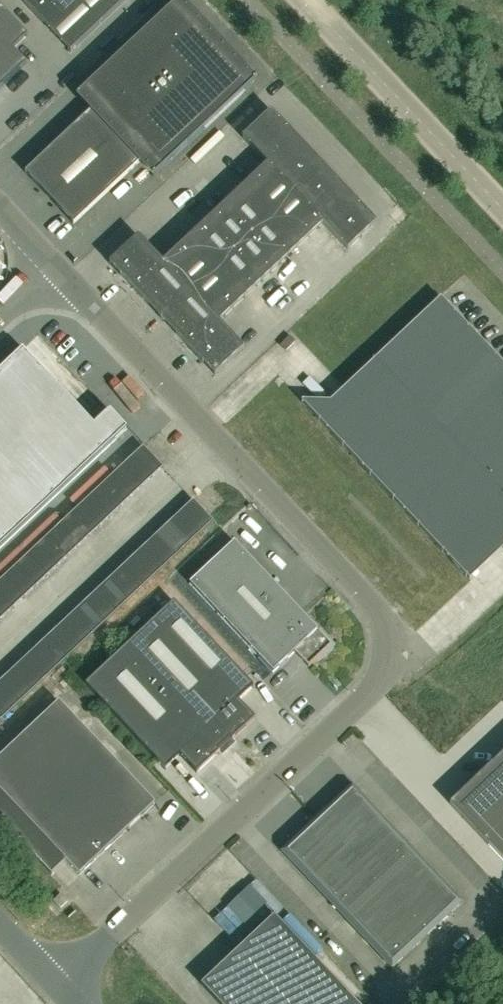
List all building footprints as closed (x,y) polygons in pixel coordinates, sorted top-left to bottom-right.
[(70,52),(125,0),(21,0),(70,52)] [(157,173),(253,83),(251,82),(248,85),(174,7),(177,3),(176,2),(80,92),(82,93),(85,90),(98,104),(25,172),(26,173),(73,223),(73,224),(146,155),(159,169),(156,172),(157,173)] [(27,64),(13,49),(28,36),(0,6),(0,89),(27,64)] [(348,250),(362,237),(377,223),(271,110),(242,138),(267,164),(163,262),(138,236),(109,263),(215,375),(244,348),(219,321),(323,223),(348,250)] [(441,297),(375,359),(374,358),(375,360),(316,415),(453,562),(465,576),(466,575),(468,573),(455,560),(502,515),(502,363),(441,297)] [(127,429),(109,411),(93,426),(22,350),(0,371),(0,548),(127,429)] [(163,468),(143,447),(0,581),(0,621),(163,468)] [(213,521),(193,500),(0,682),(0,721),(213,521)] [(189,584),(273,673),(295,652),(308,667),(332,645),(235,541),(189,584)] [(129,643),(229,749),(236,742),(233,739),(255,718),(238,701),(254,687),(174,601),(129,643)] [(229,749),(129,643),(85,684),(165,769),(180,755),(197,773),(219,752),(222,756),(229,749)] [(0,757),(0,821),(51,876),(66,861),(79,875),(155,804),(59,702),(0,757)] [(450,804),(502,860),(502,753),(450,804)] [(281,851),(392,968),(463,901),(352,784),(281,851)] [(54,901),(61,908),(68,901),(61,894),(54,901)] [(274,916),(201,984),(220,1003),(358,1003),(274,916)]
